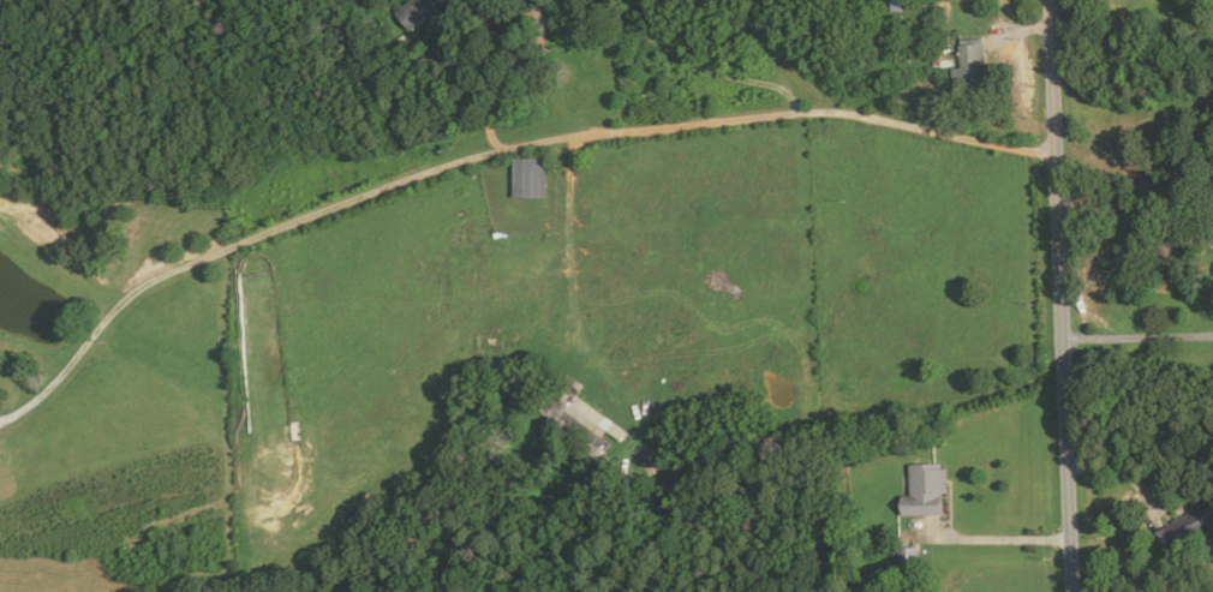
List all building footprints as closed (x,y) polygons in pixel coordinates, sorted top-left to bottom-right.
[(395,12),(409,0),(448,0),(411,31),(395,12)] [(888,18),(884,41),(871,40),(873,16),(888,18)] [(936,67),(932,34),(952,32),(956,65),(936,67)] [(954,85),(952,70),(962,68),(960,40),(984,37),(988,85),(969,88),(968,84),(954,85)] [(546,159),(546,198),(514,198),(514,159),(546,159)] [(1160,192),(1159,201),(1142,198),(1143,190),(1160,192)] [(1155,274),(1149,238),(1170,234),(1175,270),(1155,274)] [(631,432),(623,443),(608,431),(603,437),(611,444),(604,454),(574,432),(566,443),(550,432),(557,421),(540,411),(567,373),(585,385),(578,395),(631,432)] [(298,420),(301,438),(292,439),(289,421),(298,420)] [(604,456),(609,464),(602,468),(597,461),(604,456)] [(945,515),(904,518),(903,496),(913,495),(910,465),(944,464),(944,470),(948,470),(950,495),(944,495),(945,515)] [(1207,503),(1212,513),(1212,524),(1208,526),(1212,533),(1185,549),(1182,543),(1160,556),(1149,538),(1207,503)] [(920,548),(921,576),(889,578),(889,564),(900,563),(900,548),(920,548)]
